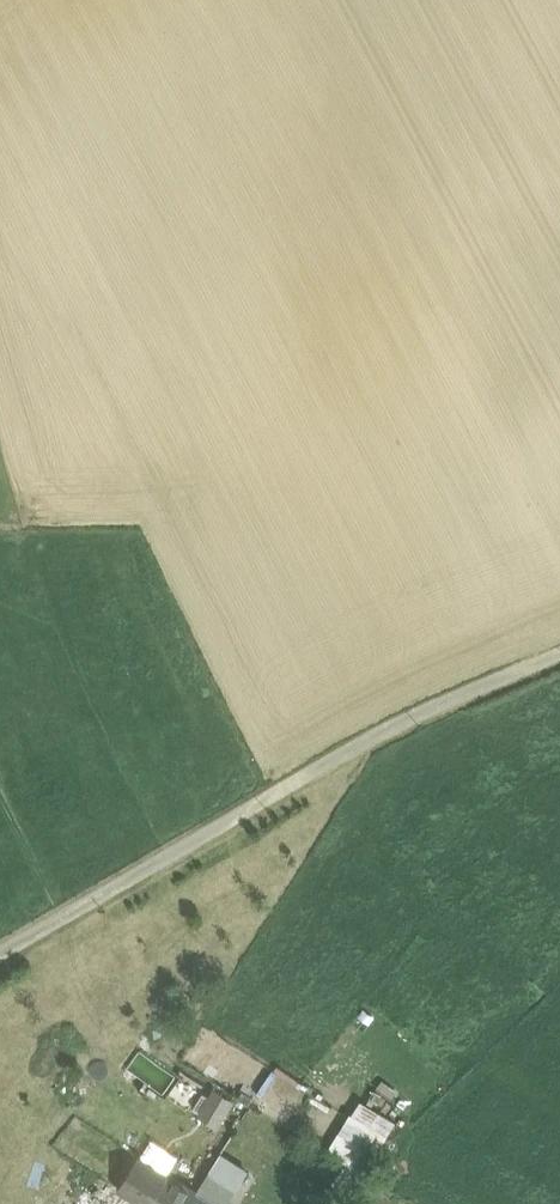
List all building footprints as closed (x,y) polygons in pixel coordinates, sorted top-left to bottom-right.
[(212,1124),(220,1108),(184,1090),(176,1107),(212,1124)] [(358,1180),(396,1119),(359,1096),(321,1158),(358,1180)] [(138,1156),(118,1189),(142,1203),(188,1203),(196,1192),(169,1174),(168,1175),(138,1156)] [(196,1191),(196,1192),(188,1203),(216,1203),(196,1191)]
